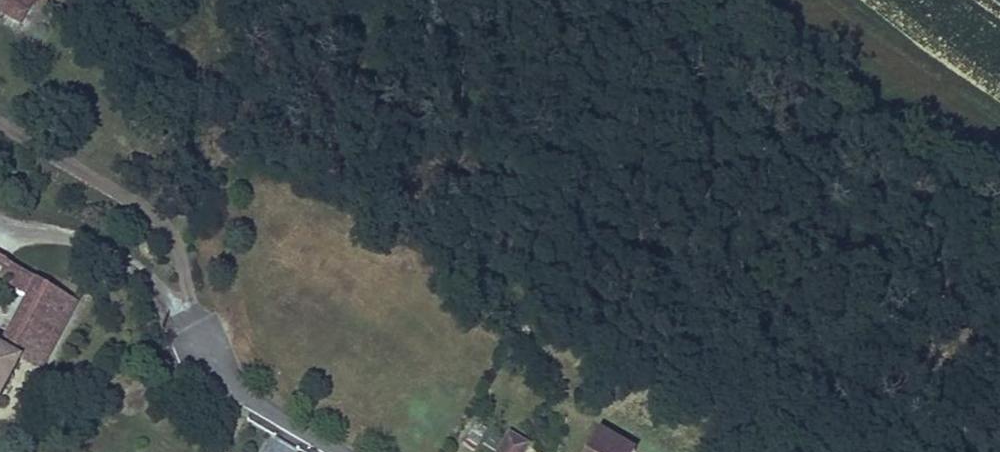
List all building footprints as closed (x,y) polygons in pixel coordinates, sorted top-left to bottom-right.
[(19,28),(34,4),(27,0),(2,0),(0,3),(0,16),(19,28)] [(1,282),(15,289),(22,275),(9,268),(1,282)] [(15,289),(27,296),(34,282),(22,275),(15,289)] [(27,296),(0,345),(0,401),(20,365),(38,375),(76,304),(34,282),(27,296)] [(635,450),(598,430),(586,451),(634,451),(635,450)] [(526,447),(509,437),(501,451),(523,451),(526,447)]
